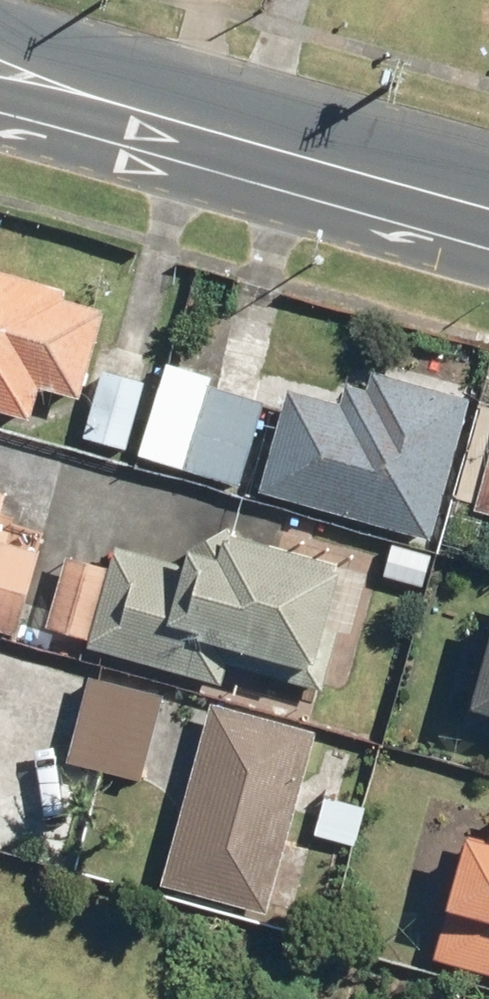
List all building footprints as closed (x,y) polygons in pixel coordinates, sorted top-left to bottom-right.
[(0,269),(0,409),(33,418),(41,387),(82,398),(107,308),(65,297),(68,288),(0,269)] [(216,375),(168,360),(139,451),(240,483),(266,401),(213,384),(216,375)] [(146,379),(103,367),(84,436),(127,448),(146,379)] [(343,401),(291,387),(262,488),(433,536),(472,397),(375,370),(370,388),(348,382),(343,401)] [(478,508),(488,511),(488,467),(478,508)] [(11,493),(0,490),(0,532),(11,493)] [(190,564),(117,544),(89,645),(223,682),(229,662),(322,687),(338,629),(327,626),(345,563),(231,532),(224,558),(194,550),(190,564)] [(19,632),(43,550),(0,538),(0,627),(19,632)] [(433,551),(393,540),(383,574),(423,585),(433,551)] [(109,566),(67,554),(47,624),(89,636),(109,566)] [(473,706),(488,710),(488,652),(473,706)] [(166,694),(91,674),(68,759),(143,779),(166,694)] [(319,731),(212,700),(160,881),(267,912),(319,731)] [(365,803),(325,793),(315,830),(355,841),(365,803)] [(468,836),(434,956),(488,971),(488,842),(468,836)]
